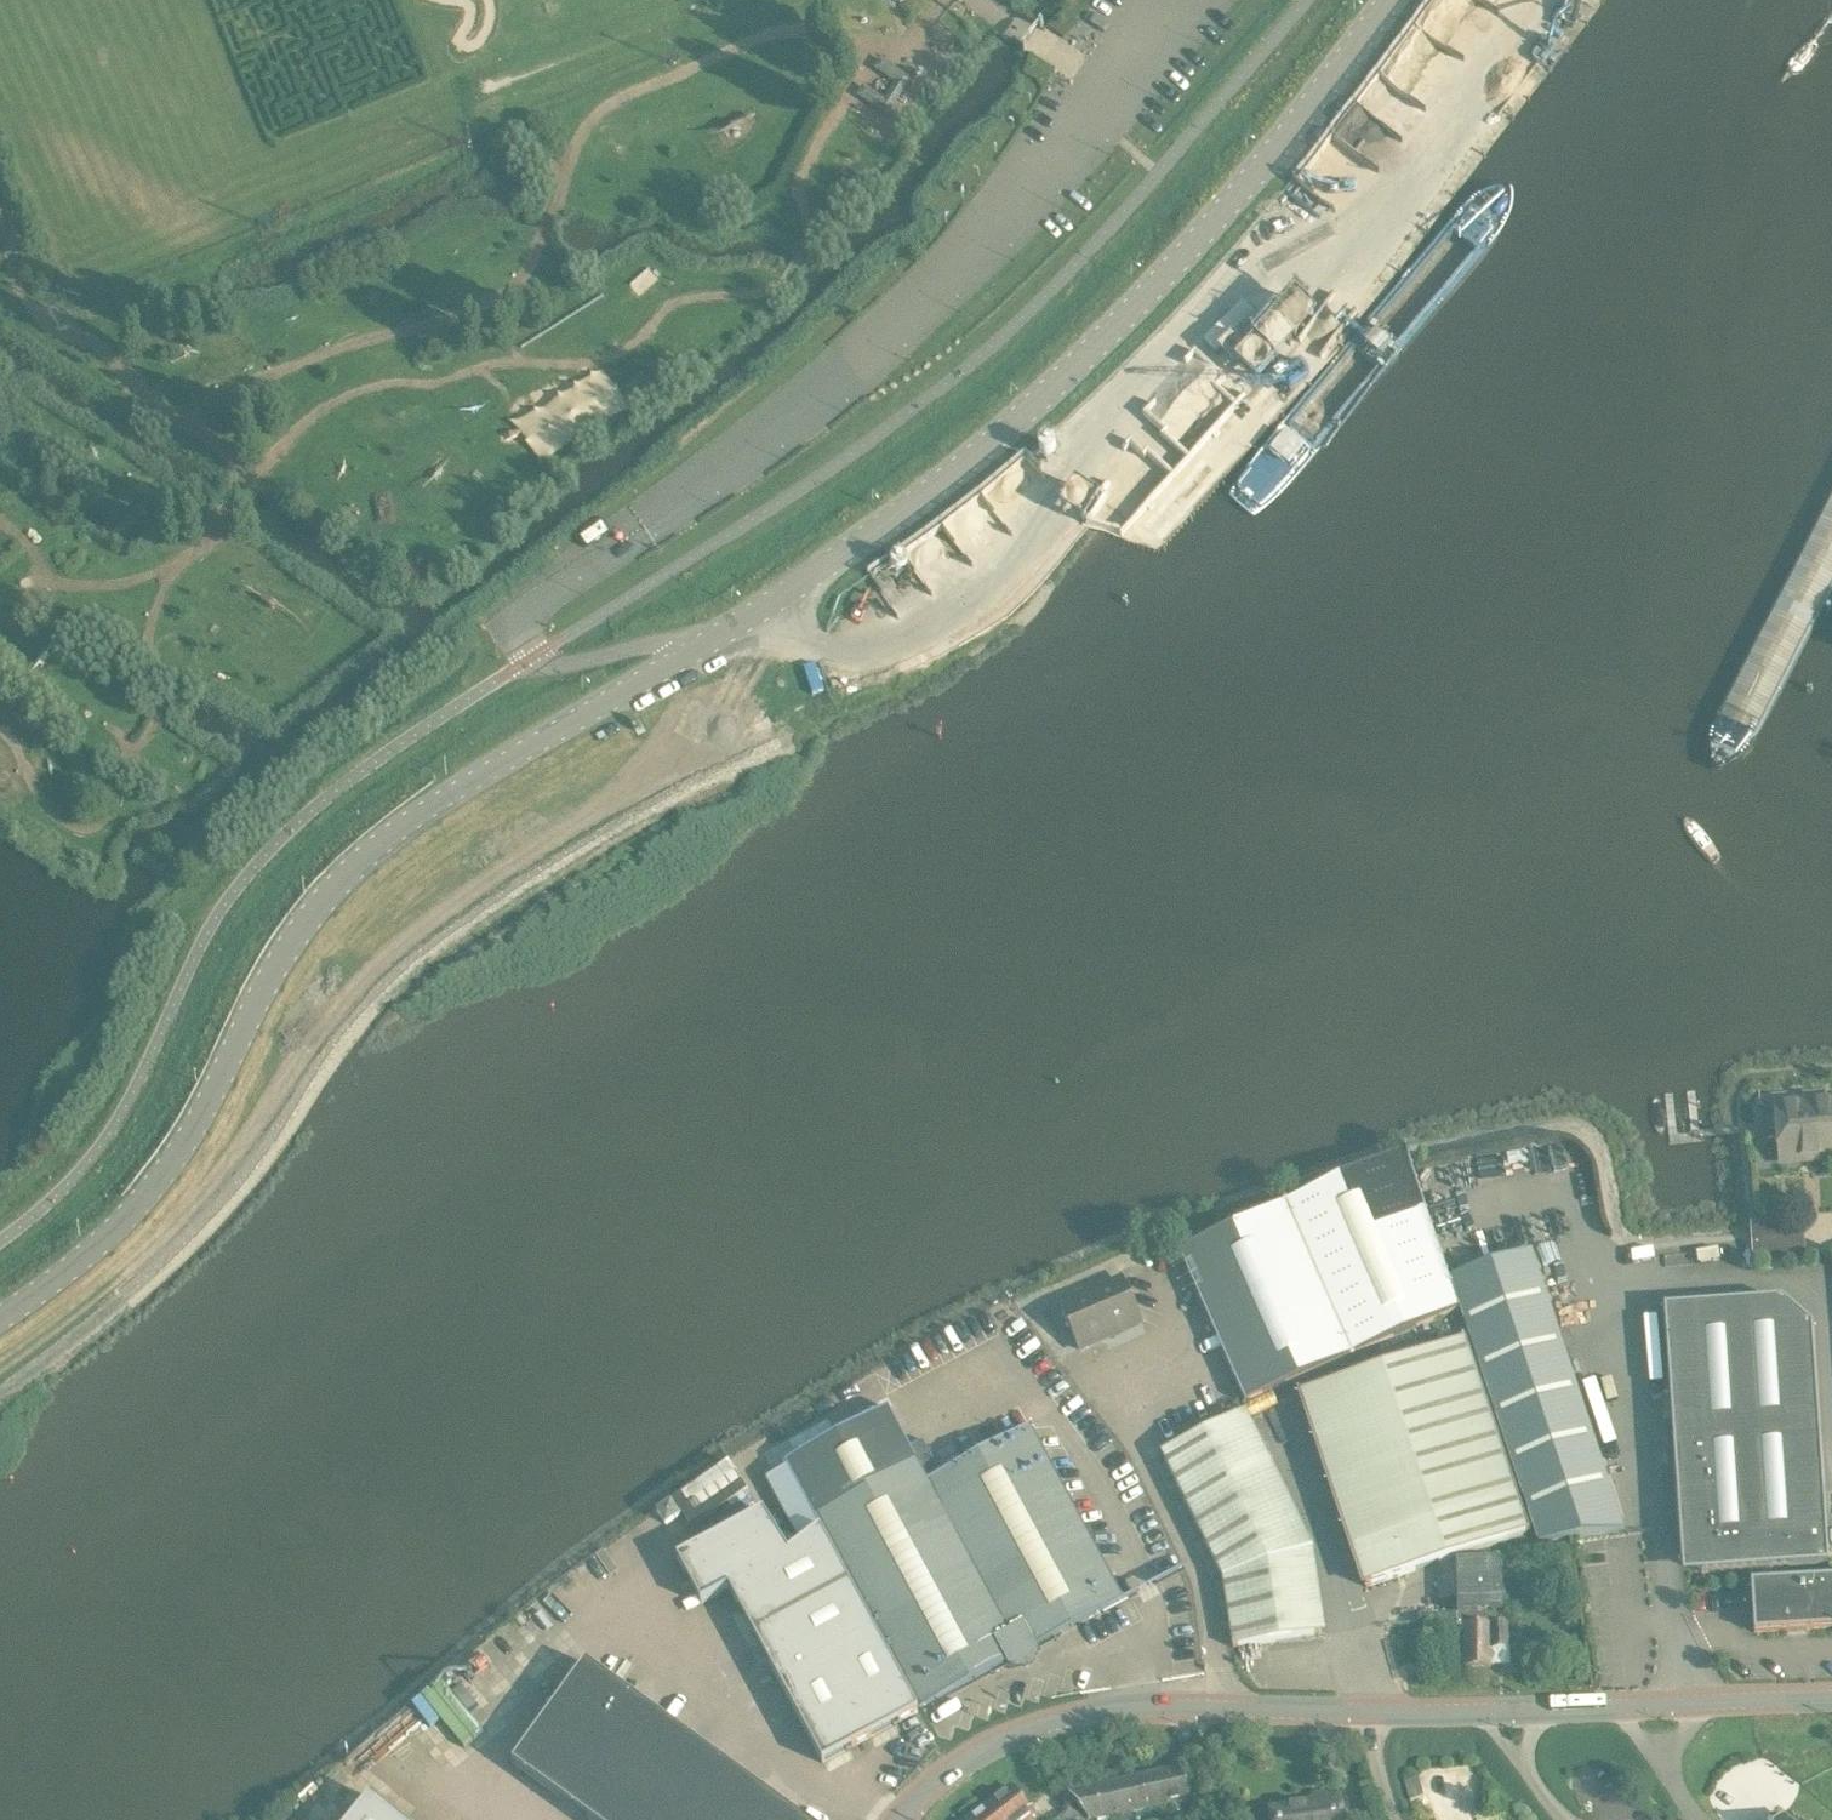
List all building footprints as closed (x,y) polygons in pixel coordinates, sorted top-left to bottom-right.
[(912,82),(880,61),(874,69),(896,84),(885,101),(863,86),(856,97),(888,118),(912,82)] [(1781,1141),(1782,1154),(1831,1150),(1831,1111),(1815,1112),(1794,1114),(1779,1115),(1779,1116),(1764,1117),(1765,1141),(1781,1141)] [(1459,1310),(1407,1153),(1180,1252),(1246,1403),(1459,1310)] [(1752,1225),(1755,1263),(1805,1259),(1802,1222),(1752,1225)] [(1539,1541),(1570,1537),(1624,1530),(1532,1252),(1452,1279),(1539,1541)] [(1059,1305),(1079,1350),(1141,1322),(1124,1282),(1084,1299),(1082,1294),(1059,1305)] [(1828,1565),(1812,1327),(1782,1301),(1665,1309),(1682,1557),(1702,1574),(1702,1575),(1751,1571),(1755,1634),(1831,1628),(1831,1579),(1771,1583),(1770,1569),(1828,1565)] [(1367,1587),(1530,1533),(1466,1340),(1303,1395),(1367,1587)] [(889,1408),(786,1463),(788,1468),(814,1515),(821,1529),(821,1530),(854,1591),(883,1649),(916,1712),(917,1713),(917,1714),(920,1713),(924,1711),(1007,1666),(1009,1669),(1029,1671),(1039,1653),(1037,1649),(1124,1602),(1031,1428),(942,1476),(923,1441),(910,1448),(889,1408)] [(1249,1418),(1165,1458),(1226,1581),(1237,1653),(1331,1642),(1319,1557),(1249,1418)] [(763,1512),(721,1535),(746,1579),(789,1553),(763,1512)] [(746,1579),(729,1589),(758,1642),(852,1592),(854,1591),(821,1530),(821,1529),(789,1553),(746,1579)] [(721,1535),(677,1559),(701,1604),(729,1589),(746,1579),(721,1535)] [(1567,1551),(1441,1568),(1453,1647),(1578,1629),(1567,1551)] [(852,1592),(758,1642),(770,1665),(779,1683),(788,1699),(835,1675),(880,1651),(883,1649),(854,1591),(852,1592)] [(880,1651),(835,1675),(868,1738),(916,1712),(883,1649),(880,1651)] [(513,1764),(591,1819),(805,1819),(632,1696),(586,1662),(513,1764)] [(835,1675),(788,1699),(810,1740),(822,1762),(823,1764),(856,1746),(869,1739),(868,1738),(835,1675)] [(1140,1776),(1148,1809),(1163,1806),(1166,1816),(1179,1813),(1177,1803),(1192,1799),(1183,1766),(1140,1776)] [(1148,1809),(1140,1776),(1068,1792),(1089,1819),(1109,1819),(1109,1818),(1119,1816),(1120,1819),(1134,1819),(1132,1813),(1148,1809)] [(1000,1819),(1034,1819),(1033,1819),(1035,1817),(1011,1787),(988,1805),(1000,1819)] [(372,1797),(353,1819),(400,1819),(372,1797)] [(1270,1810),(1271,1819),(1344,1819),(1341,1801),(1270,1810)] [(988,1805),(969,1819),(1000,1819),(988,1805)] [(1056,1819),(1080,1819),(1071,1809),(1056,1819)]
